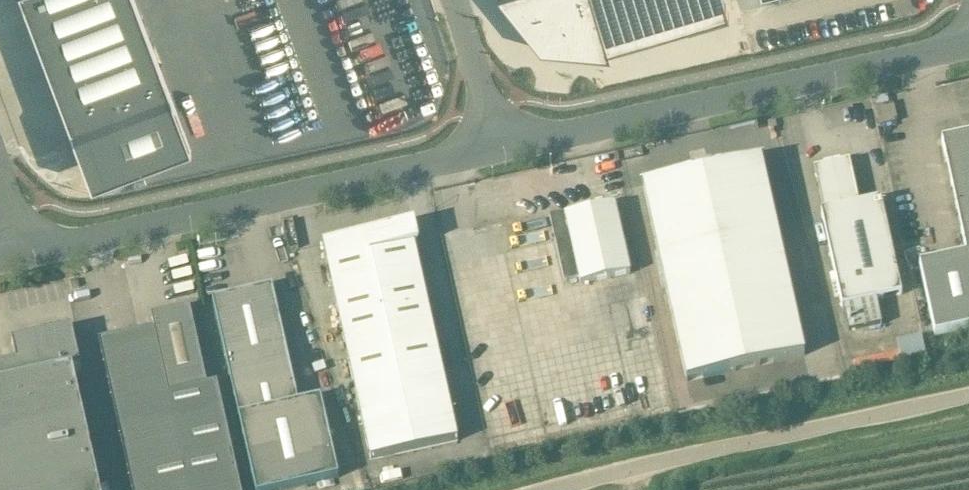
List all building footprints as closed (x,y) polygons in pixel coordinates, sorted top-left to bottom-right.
[(192,145),(137,0),(28,0),(75,125),(94,118),(115,174),(192,145)] [(541,50),(546,40),(550,42),(548,46),(556,51),(558,46),(569,53),(610,57),(594,0),(501,0),(541,50)] [(968,329),(968,136),(942,142),(967,255),(920,266),(935,336),(968,329)] [(805,356),(761,160),(644,186),(687,382),(805,356)] [(881,202),(822,215),(843,308),(844,308),(849,333),(882,325),(877,301),(901,295),(881,202)] [(631,275),(615,206),(565,209),(566,213),(550,217),(565,283),(579,280),(581,286),(631,275)] [(458,443),(424,285),(411,226),(323,246),(371,462),(458,443)] [(286,346),(273,287),(213,301),(256,489),(290,489),(340,479),(322,399),(299,404),(286,346)] [(191,308),(152,317),(155,329),(99,342),(132,489),(239,489),(215,384),(208,386),(191,308)] [(74,373),(82,371),(73,331),(13,344),(17,364),(0,368),(0,489),(100,489),(74,373)] [(887,343),(893,364),(918,358),(913,337),(887,343)]
